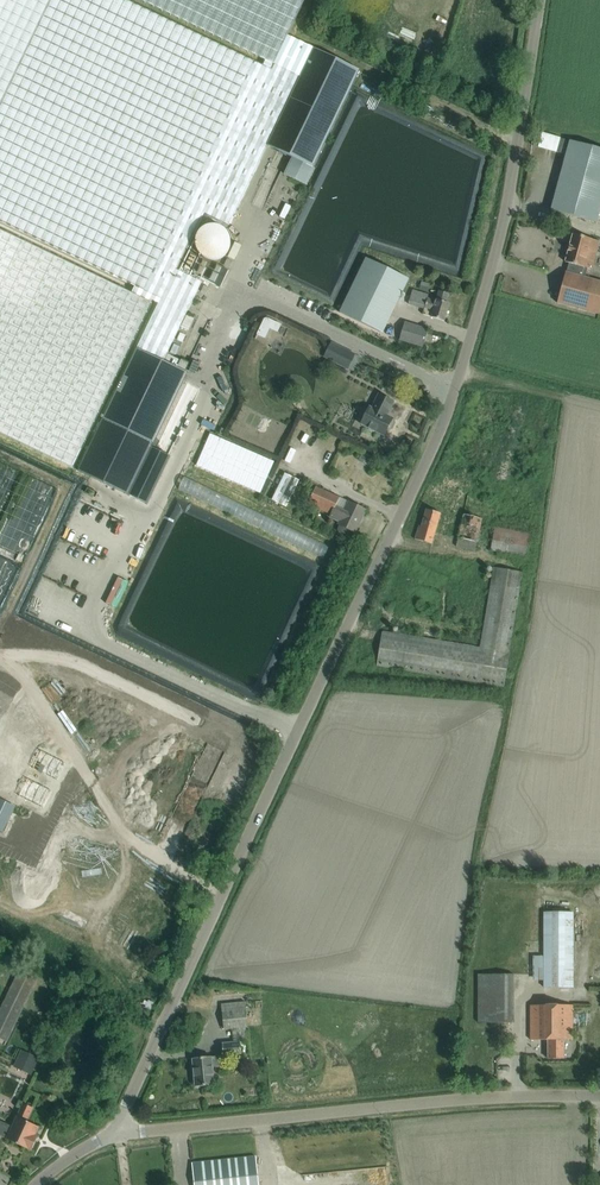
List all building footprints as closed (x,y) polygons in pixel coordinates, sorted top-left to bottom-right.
[(135,287),(154,296),(152,300),(158,303),(137,349),(163,361),(167,354),(197,290),(201,282),(176,269),(185,250),(203,213),(229,225),(267,145),(300,77),(266,60),(263,66),(125,0),(0,0),(0,222),(135,287)] [(266,60),(300,77),(313,48),(288,36),(305,0),(140,0),(266,60)] [(300,77),(267,145),(292,157),(284,174),(289,176),(307,185),(315,168),(314,166),(359,70),(313,48),(300,77)] [(374,103),(383,105),(385,99),(375,97),(374,103)] [(566,148),(569,133),(550,129),(547,144),(566,148)] [(596,223),(599,210),(599,149),(570,140),(551,210),(596,223)] [(269,203),(276,185),(267,181),(260,200),(269,203)] [(152,300),(154,296),(135,287),(132,293),(0,230),(0,434),(72,468),(152,300)] [(557,303),(599,314),(599,311),(599,281),(585,277),(587,268),(592,269),(599,241),(573,234),(565,262),(569,263),(566,272),(565,272),(557,303)] [(235,242),(228,256),(234,259),(241,245),(235,242)] [(187,251),(180,267),(207,280),(221,286),(228,270),(187,251)] [(368,255),(342,310),(385,331),(411,276),(368,255)] [(422,281),(420,290),(428,291),(430,283),(422,281)] [(448,293),(439,290),(436,301),(427,298),(428,295),(412,290),(408,304),(424,308),(422,314),(444,321),(449,303),(446,302),(448,293)] [(265,332),(274,335),(278,325),(286,328),(290,319),(273,312),(265,332)] [(405,322),(402,332),(400,340),(422,347),(428,329),(405,322)] [(340,365),(347,350),(331,342),(324,357),(340,365)] [(174,344),(171,352),(176,355),(180,347),(174,344)] [(137,349),(103,419),(153,443),(188,372),(185,371),(189,364),(181,360),(167,354),(163,361),(137,349)] [(230,382),(237,379),(232,366),(225,369),(230,382)] [(373,432),(375,431),(384,435),(388,427),(391,426),(393,422),(392,420),(393,418),(387,415),(393,401),(379,394),(372,408),(369,407),(361,423),(368,427),(369,430),(373,432)] [(208,437),(193,468),(255,498),(270,467),(208,437)] [(261,457),(279,462),(282,455),(263,450),(261,457)] [(363,452),(358,461),(368,466),(372,456),(363,452)] [(281,495),(294,501),(298,493),(285,486),(281,495)] [(316,486),(307,504),(330,514),(329,517),(339,522),(338,524),(339,525),(340,525),(338,529),(338,531),(339,532),(343,534),(345,534),(347,533),(349,529),(354,532),(365,509),(349,502),(339,497),(316,486)] [(119,502),(121,496),(102,487),(99,493),(119,502)] [(415,539),(431,544),(440,513),(426,509),(422,526),(419,525),(415,539)] [(482,518),(463,514),(456,546),(476,550),(482,518)] [(495,527),(491,550),(526,557),(530,534),(495,527)] [(60,580),(55,592),(72,599),(74,593),(61,588),(63,581),(60,580)] [(382,632),(377,665),(488,684),(493,650),(382,632)] [(44,750),(36,767),(60,779),(68,762),(44,750)] [(31,777),(23,794),(47,806),(55,789),(31,777)] [(2,831),(14,807),(0,800),(0,830),(2,831)] [(212,824),(215,818),(203,812),(200,817),(212,824)] [(62,850),(77,833),(67,824),(60,831),(63,835),(52,846),(60,853),(62,850)] [(31,833),(26,841),(30,843),(26,849),(31,852),(29,854),(34,857),(38,852),(44,842),(31,833)] [(71,883),(78,866),(72,863),(65,880),(71,883)] [(574,911),(547,911),(547,956),(547,980),(548,987),(575,987),(574,911)] [(18,972),(0,1009),(0,1039),(6,1042),(36,981),(18,972)] [(511,1024),(511,975),(479,974),(478,1023),(511,1024)] [(572,1005),(530,1005),(530,1040),(548,1039),(548,1058),(564,1058),(564,1039),(573,1039),(572,1005)] [(222,1012),(224,1029),(247,1027),(245,1009),(222,1012)] [(222,1043),(223,1055),(241,1053),(240,1042),(222,1043)] [(28,1053),(20,1070),(30,1075),(38,1057),(28,1053)] [(219,1066),(218,1056),(192,1058),(195,1087),(214,1085),(212,1067),(219,1066)] [(5,1095),(2,1102),(9,1105),(12,1099),(5,1095)] [(7,1137),(7,1139),(31,1150),(38,1136),(35,1135),(39,1127),(35,1125),(27,1121),(33,1108),(22,1103),(11,1126),(0,1121),(0,1134),(7,1137)] [(255,1156),(192,1163),(194,1184),(258,1184),(255,1156)]
